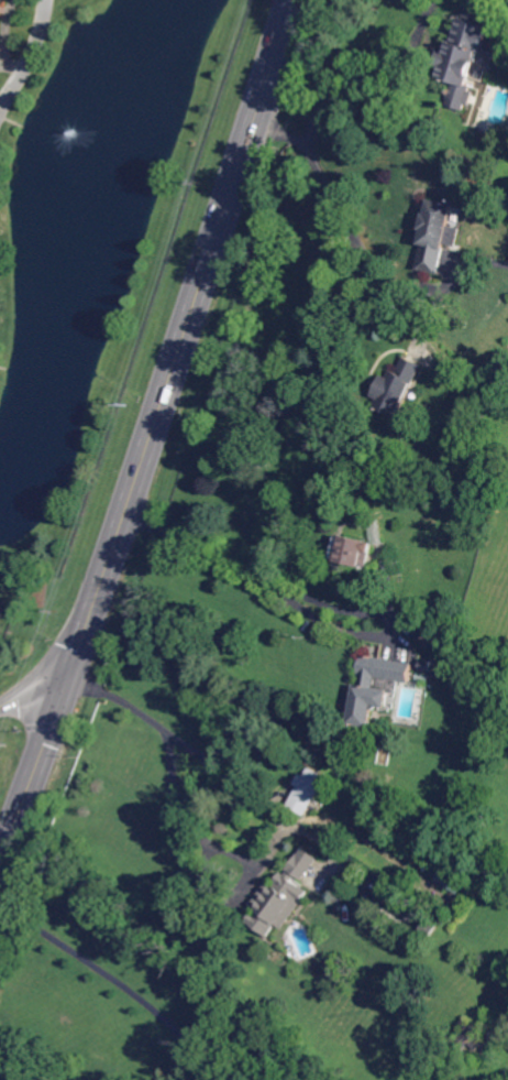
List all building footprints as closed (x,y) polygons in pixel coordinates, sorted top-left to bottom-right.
[(487,40),(486,42),(484,50),(483,52),(479,51),(476,62),(476,64),(471,78),(470,84),(468,87),(467,90),(472,91),(467,106),(463,105),(462,109),(449,105),(450,100),(449,99),(451,90),(453,91),(455,83),(454,81),(439,77),(443,66),(440,66),(438,65),(439,59),(440,56),(442,51),(446,53),(448,53),(452,37),(454,39),(455,39),(456,35),(461,23),(462,18),(463,19),(474,22),(479,23),(489,26),(490,28),(490,31),(489,31),(488,35),(487,40)] [(459,244),(453,243),(449,242),(446,250),(446,251),(442,268),(441,273),(439,272),(424,269),(423,269),(420,269),(426,243),(422,243),(427,222),(427,221),(428,220),(428,217),(429,211),(431,203),(431,200),(432,199),(456,205),(456,206),(452,226),(459,228),(462,228),(463,228),(459,244)] [(413,388),(409,399),(408,400),(408,402),(405,406),(402,412),(401,415),(396,413),(393,412),(389,410),(384,407),(382,406),(377,404),(377,403),(379,397),(378,397),(374,395),(378,388),(378,386),(379,385),(379,384),(384,374),(389,378),(393,370),(399,372),(400,370),(407,356),(408,357),(423,363),(424,364),(424,366),(413,388)] [(363,567),(362,566),(339,560),(336,560),(335,560),(333,559),(334,554),(339,534),(364,541),(368,542),(368,544),(366,554),(363,565),(363,567)] [(409,684),(375,678),(374,689),(376,689),(389,691),(388,700),(387,709),(384,708),(380,708),(373,707),(369,726),(369,727),(369,728),(349,724),(351,707),(352,703),(354,686),(357,686),(358,686),(360,675),(358,675),(362,656),(367,657),(408,664),(412,664),(409,684)] [(431,673),(423,672),(419,672),(420,658),(432,659),(431,673)] [(328,777),(318,794),(318,795),(309,809),(307,814),(305,817),(303,816),(287,807),(288,805),(290,801),(292,796),(294,795),(298,787),(294,785),(295,783),(296,782),(300,774),(301,774),(305,776),(309,766),(328,777)] [(305,880),(298,875),(295,880),(306,887),(310,891),(301,904),(300,905),(289,921),(288,923),(285,928),(278,924),(270,935),(249,920),(251,917),(256,909),(253,906),(259,896),(262,893),(272,880),(275,883),(283,872),(284,872),(284,871),(288,874),(289,873),(291,870),(289,869),(303,848),(306,849),(319,859),(318,860),(317,861),(305,880)]
